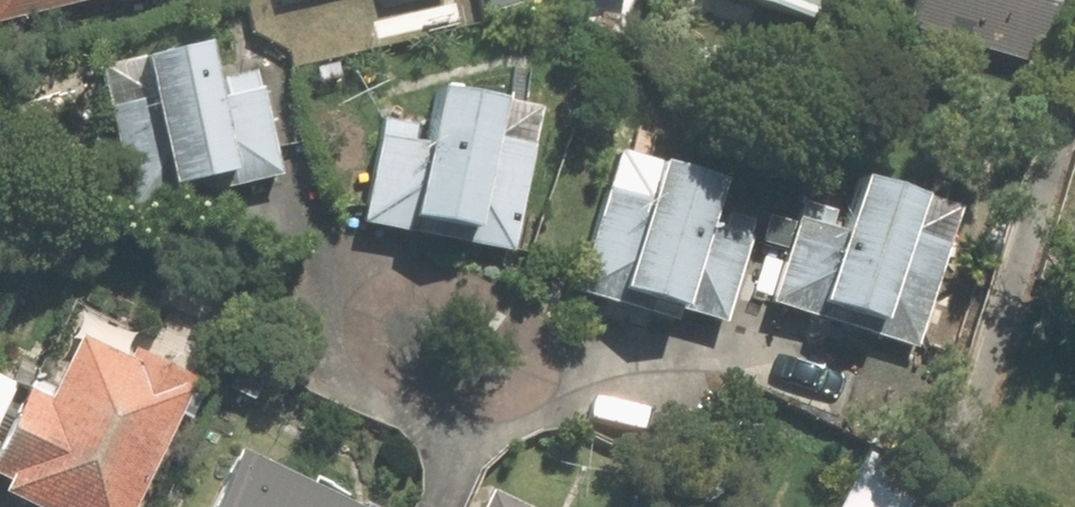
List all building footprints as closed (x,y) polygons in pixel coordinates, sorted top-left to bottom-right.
[(92,0),(0,0),(0,20),(92,0)] [(823,24),(831,0),(745,0),(823,24)] [(912,26),(1041,66),(1061,0),(920,0),(912,26)] [(112,107),(137,208),(288,170),(262,69),(223,79),(214,44),(147,61),(156,96),(112,107)] [(366,222),(517,254),(548,106),(435,83),(427,122),(388,114),(366,222)] [(625,150),(581,292),(689,325),(694,311),(724,320),(750,234),(720,225),(733,183),(625,150)] [(802,218),(774,302),(920,351),(968,212),(862,176),(843,232),(802,218)] [(36,506),(138,506),(203,377),(137,345),(131,358),(85,335),(54,396),(36,387),(0,461),(0,474),(13,480),(7,493),(36,506)] [(18,384),(0,376),(0,427),(18,384)] [(838,506),(910,506),(926,473),(867,445),(838,506)] [(243,448),(215,506),(372,506),(243,448)] [(495,491),(487,506),(529,506),(495,491)]
